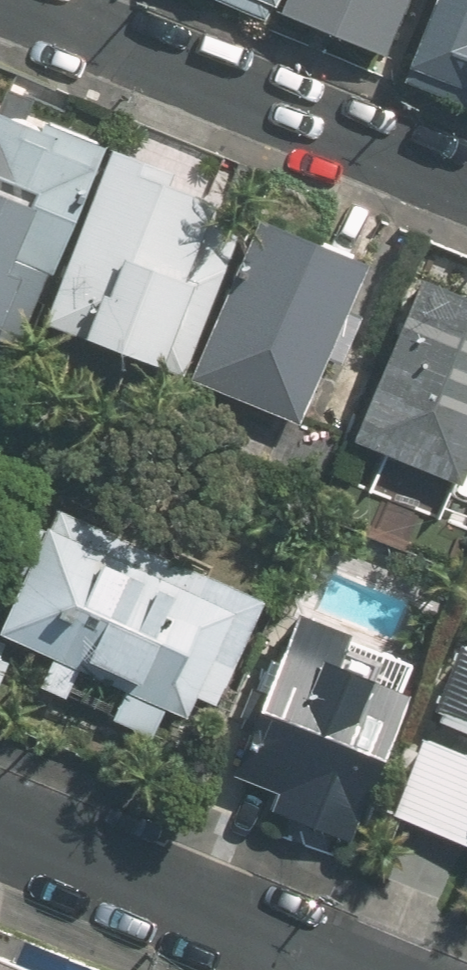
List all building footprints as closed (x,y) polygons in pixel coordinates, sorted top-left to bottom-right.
[(265,12),(270,0),(238,0),(265,12)] [(282,5),(386,51),(408,0),(285,0),(282,5)] [(409,75),(466,99),(466,0),(439,0),(409,75)] [(0,107),(0,337),(13,342),(35,289),(46,294),(107,142),(45,118),(43,125),(0,107)] [(107,154),(42,313),(173,367),(236,215),(151,180),(154,173),(107,154)] [(363,268),(253,225),(192,379),(302,423),(363,268)] [(411,277),(348,435),(458,479),(466,455),(466,299),(411,277)] [(42,507),(33,529),(6,518),(0,533),(0,565),(16,571),(0,609),(0,635),(48,655),(38,680),(113,711),(112,715),(150,731),(160,706),(181,715),(190,693),(207,699),(251,592),(42,507)] [(282,616),(219,775),(265,793),(258,810),(335,841),(393,697),(381,692),(391,666),(328,641),(330,635),(282,616)] [(466,665),(454,661),(431,718),(435,721),(424,750),(419,749),(391,816),(466,848),(466,663),(466,665)] [(0,955),(0,969),(37,969),(0,955)]
